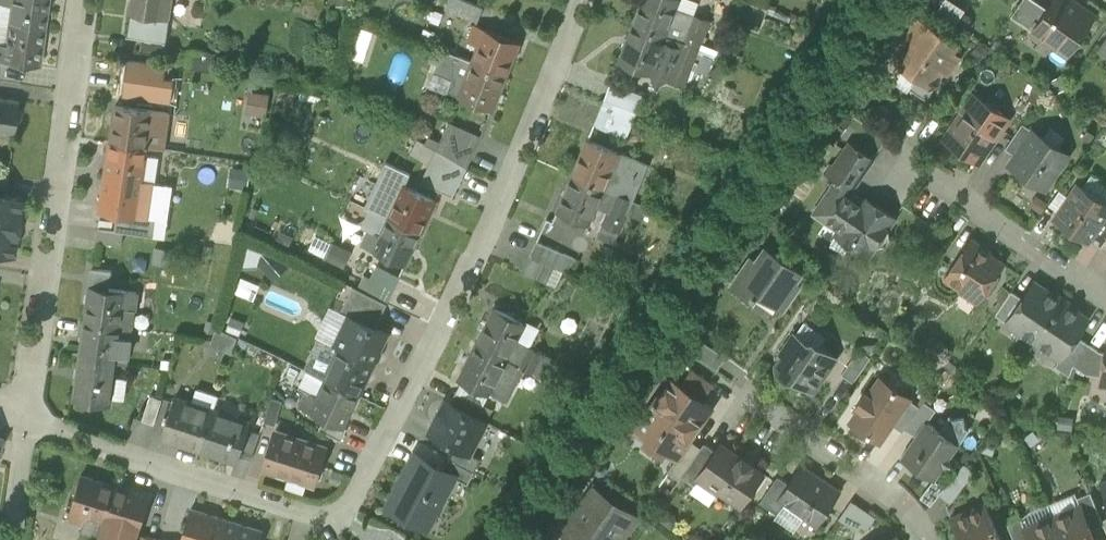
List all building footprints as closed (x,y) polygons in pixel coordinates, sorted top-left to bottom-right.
[(7,24),(42,29),(47,0),(0,0),(10,2),(7,24)] [(7,24),(10,2),(0,0),(0,22),(7,24)] [(127,15),(132,15),(129,38),(143,40),(166,43),(172,0),(129,0),(127,15)] [(479,22),(485,7),(466,0),(448,0),(444,9),(479,22)] [(634,25),(666,37),(677,8),(680,0),(643,0),(634,25)] [(1033,30),(1048,9),(1035,0),(1022,0),(1011,15),(1033,30)] [(1069,55),(1095,17),(1070,0),(1054,0),(1048,9),(1033,30),(1035,31),(1037,29),(1049,38),(1047,40),(1069,55)] [(666,37),(683,43),(694,14),(677,8),(666,37)] [(694,14),(683,43),(699,49),(710,21),(694,14)] [(922,73),(932,80),(940,69),(947,74),(959,56),(952,51),(956,45),(919,19),(908,35),(913,38),(896,63),(918,78),(922,73)] [(42,29),(7,24),(4,41),(0,41),(0,58),(37,64),(42,29)] [(468,40),(480,45),(487,29),(475,24),(468,40)] [(620,62),(651,74),(666,37),(634,25),(620,62)] [(363,60),(373,30),(360,26),(350,55),(363,60)] [(520,42),(487,29),(480,45),(474,61),(473,62),(507,76),(520,42)] [(1035,31),(1047,40),(1049,38),(1037,29),(1035,31)] [(683,43),(666,37),(651,74),(655,75),(656,79),(661,81),(665,79),(668,80),(683,43)] [(141,52),(164,55),(166,43),(143,40),(141,52)] [(685,87),(699,49),(683,43),(668,80),(685,87)] [(506,76),(507,76),(473,62),(474,61),(444,50),(435,72),(452,79),(447,91),(493,110),(507,76),(506,76)] [(188,68),(215,72),(218,55),(191,51),(188,68)] [(128,61),(123,95),(171,102),(174,80),(165,79),(167,66),(128,61)] [(612,84),(606,100),(637,113),(643,96),(612,84)] [(974,93),(963,110),(977,119),(981,114),(1003,129),(1011,118),(974,93)] [(12,136),(17,100),(0,98),(0,134),(12,136)] [(596,120),(573,176),(614,192),(636,136),(632,135),(641,114),(604,99),(596,120)] [(116,106),(111,142),(148,147),(153,111),(116,106)] [(955,147),(979,164),(1003,129),(981,114),(977,119),(963,110),(948,132),(960,140),(955,147)] [(153,111),(148,147),(164,149),(169,113),(153,111)] [(837,144),(850,118),(840,113),(827,139),(837,144)] [(426,144),(437,150),(468,168),(482,136),(449,121),(440,141),(430,136),(426,144)] [(1006,148),(1017,155),(1034,130),(1023,123),(1006,148)] [(1011,164),(1045,188),(1068,154),(1034,130),(1017,155),(1011,164)] [(943,139),(955,147),(960,140),(948,132),(943,139)] [(146,156),(148,147),(111,142),(106,177),(143,182),(143,181),(146,156)] [(835,184),(850,194),(873,159),(850,143),(829,174),(838,180),(835,184)] [(453,197),(468,168),(437,150),(422,183),(453,197)] [(160,158),(146,156),(143,181),(153,183),(157,184),(160,158)] [(386,163),(365,207),(372,210),(388,217),(421,233),(436,201),(405,186),(411,174),(386,163)] [(5,195),(8,176),(0,175),(0,194),(5,195)] [(628,214),(633,200),(573,176),(572,176),(557,212),(589,226),(598,206),(609,211),(603,225),(620,232),(628,214)] [(106,177),(101,211),(118,214),(148,218),(153,183),(143,181),(143,182),(106,177)] [(157,184),(153,183),(148,218),(157,220),(154,237),(166,239),(174,186),(157,184)] [(850,244),(868,257),(876,245),(878,246),(886,245),(891,237),(889,230),(888,229),(896,217),(878,205),(874,210),(850,194),(835,184),(815,212),(830,222),(834,217),(843,224),(840,229),(854,239),(850,244)] [(1088,241),(1090,239),(1105,215),(1105,203),(1079,184),(1056,219),(1088,241)] [(12,255),(15,237),(19,237),(22,213),(18,212),(20,197),(5,195),(0,194),(0,253),(12,255)] [(648,206),(633,200),(628,214),(642,220),(648,206)] [(364,228),(369,230),(370,228),(381,233),(388,217),(372,210),(364,228)] [(148,218),(118,214),(115,232),(124,233),(154,237),(157,220),(148,218)] [(1102,247),(1105,241),(1105,215),(1090,239),(1102,247)] [(388,217),(381,233),(373,250),(406,266),(422,233),(421,233),(388,217)] [(830,222),(840,229),(843,224),(834,217),(830,222)] [(363,245),(373,250),(381,233),(370,228),(369,230),(363,245)] [(967,286),(982,296),(1004,263),(982,248),(983,246),(972,238),(945,278),(964,291),(967,286)] [(330,241),(323,257),(345,266),(351,251),(330,241)] [(530,256),(553,267),(560,252),(537,241),(530,256)] [(759,293),(782,309),(793,292),(790,290),(802,272),(767,248),(758,261),(753,258),(734,285),(755,300),(759,293)] [(574,258),(560,252),(553,267),(563,271),(567,273),(574,258)] [(523,272),(546,282),(553,267),(530,256),(523,272)] [(378,266),(372,278),(394,290),(401,277),(378,266)] [(563,271),(553,267),(546,282),(556,287),(563,271)] [(92,270),(85,321),(133,328),(138,293),(111,289),(113,273),(92,270)] [(388,303),(394,290),(372,278),(366,275),(359,289),(388,303)] [(1020,330),(1036,341),(1064,301),(1035,281),(1023,298),(1007,322),(1008,322),(1011,318),(1022,326),(1020,330)] [(352,317),(376,328),(388,303),(359,289),(353,286),(341,312),(351,317),(352,317)] [(996,314),(1007,322),(1023,298),(1012,291),(996,314)] [(1090,319),(1064,301),(1036,341),(1051,352),(1054,347),(1064,354),(1061,358),(1062,359),(1078,336),(1090,319)] [(319,337),(338,346),(351,317),(341,312),(330,307),(316,336),(319,337)] [(478,344),(507,359),(516,341),(528,347),(529,346),(537,330),(496,309),(478,344)] [(338,346),(340,348),(341,347),(375,363),(389,334),(376,328),(352,317),(351,317),(338,346)] [(1011,318),(1008,322),(1020,330),(1022,326),(1011,318)] [(128,363),(133,328),(85,321),(80,356),(128,363)] [(794,377),(813,390),(836,356),(814,341),(808,342),(796,334),(782,355),(784,356),(777,366),(778,372),(787,378),(794,377)] [(684,349),(713,369),(723,355),(694,335),(684,349)] [(1070,375),(1074,365),(1089,343),(1078,336),(1062,359),(1061,358),(1056,366),(1070,375)] [(338,346),(319,337),(304,369),(307,371),(326,379),(340,348),(338,346)] [(545,354),(529,346),(528,347),(516,341),(507,359),(524,367),(535,373),(542,358),(545,354)] [(1100,351),(1089,343),(1074,365),(1086,373),(1101,376),(1105,352),(1100,351)] [(489,394),(490,392),(507,359),(478,344),(460,379),(489,394)] [(360,395),(375,363),(341,347),(340,348),(326,379),(360,395)] [(844,370),(856,379),(872,355),(860,347),(844,370)] [(1054,347),(1051,352),(1061,358),(1064,354),(1054,347)] [(128,364),(128,363),(80,356),(74,399),(111,405),(117,363),(128,364)] [(563,368),(542,358),(535,373),(547,379),(555,383),(563,368)] [(507,400),(515,384),(524,367),(507,359),(490,392),(507,400)] [(535,373),(524,367),(515,384),(526,390),(528,386),(535,373)] [(692,369),(681,385),(704,400),(714,384),(692,369)] [(299,388),(308,392),(308,391),(319,396),(326,379),(307,371),(299,388)] [(528,386),(540,392),(547,379),(535,373),(528,386)] [(851,422),(880,442),(892,424),(895,420),(910,398),(911,397),(882,377),(870,395),(866,392),(857,406),(861,408),(851,422)] [(678,456),(680,457),(691,440),(699,429),(697,428),(712,406),(704,400),(681,385),(671,378),(637,428),(678,456)] [(360,395),(326,379),(319,396),(308,391),(308,392),(301,408),(324,419),(344,428),(345,427),(360,395)] [(197,388),(192,402),(214,410),(214,411),(215,411),(220,396),(197,388)] [(451,402),(477,416),(484,404),(458,390),(451,402)] [(164,399),(152,394),(143,419),(155,424),(164,399)] [(163,436),(202,449),(214,411),(214,410),(192,402),(175,397),(163,436)] [(265,422),(276,425),(283,401),(272,398),(265,422)] [(904,431),(906,428),(921,406),(910,398),(895,420),(892,424),(904,431)] [(454,445),(465,451),(473,437),(477,439),(486,421),(477,416),(451,402),(447,401),(431,432),(454,445)] [(714,407),(712,406),(697,428),(699,429),(714,407)] [(932,414),(921,406),(906,428),(917,435),(927,421),(932,414)] [(215,411),(214,411),(202,449),(239,461),(240,457),(249,430),(251,423),(215,411)] [(951,416),(941,430),(959,443),(969,429),(965,426),(964,417),(955,419),(951,416)] [(319,430),(342,440),(348,428),(345,427),(344,428),(324,419),(319,430)] [(950,457),(959,443),(941,430),(927,421),(917,435),(902,457),(935,479),(944,465),(951,464),(950,457)] [(665,452),(676,460),(678,456),(637,428),(634,431),(646,440),(644,443),(663,456),(665,452)] [(240,457),(252,460),(261,434),(249,430),(240,457)] [(264,468),(289,476),(301,439),(276,431),(264,468)] [(470,452),(477,439),(473,437),(465,451),(469,453),(470,452)] [(326,447),(301,439),(289,476),(314,484),(326,447)] [(683,476),(686,472),(702,447),(691,440),(680,457),(678,456),(676,460),(668,471),(681,480),(683,476)] [(706,442),(702,447),(686,472),(697,479),(700,476),(718,450),(706,442)] [(454,445),(448,457),(475,471),(482,458),(470,452),(469,453),(465,451),(454,445)] [(700,476),(737,502),(748,486),(752,489),(763,473),(752,466),(753,464),(744,457),(741,458),(721,445),(718,450),(700,476)] [(408,517),(429,528),(456,477),(457,476),(442,468),(438,466),(437,468),(428,463),(429,461),(414,453),(392,497),(413,508),(408,517)] [(468,484),(475,471),(448,457),(442,468),(457,476),(456,477),(468,484)] [(952,501),(973,468),(961,460),(940,493),(952,501)] [(785,503),(818,525),(841,492),(802,465),(789,483),(779,498),(785,503)] [(82,475),(72,510),(105,520),(116,486),(82,475)] [(761,501),(778,513),(785,503),(779,498),(789,483),(778,475),(761,501)] [(116,486),(105,520),(100,537),(99,539),(137,539),(151,496),(116,485),(116,486)] [(579,539),(615,539),(617,537),(621,539),(623,539),(637,520),(594,490),(566,531),(579,539)] [(1091,528),(1103,523),(1102,520),(1090,490),(1078,495),(1082,505),(1091,528)] [(387,505),(408,517),(413,508),(392,497),(387,505)] [(856,527),(867,508),(851,498),(839,516),(856,527)] [(962,539),(1001,539),(986,505),(953,519),(962,539)] [(1053,517),(1063,539),(1096,539),(1091,528),(1082,505),(1053,517)] [(100,537),(105,520),(72,510),(68,521),(83,526),(81,532),(100,537)] [(227,521),(192,510),(183,539),(258,539),(261,531),(227,521)] [(1053,517),(1026,528),(1024,529),(1029,539),(1063,539),(1053,517)] [(1015,539),(1029,539),(1024,529),(1026,528),(1021,518),(1008,523),(1015,539)]
